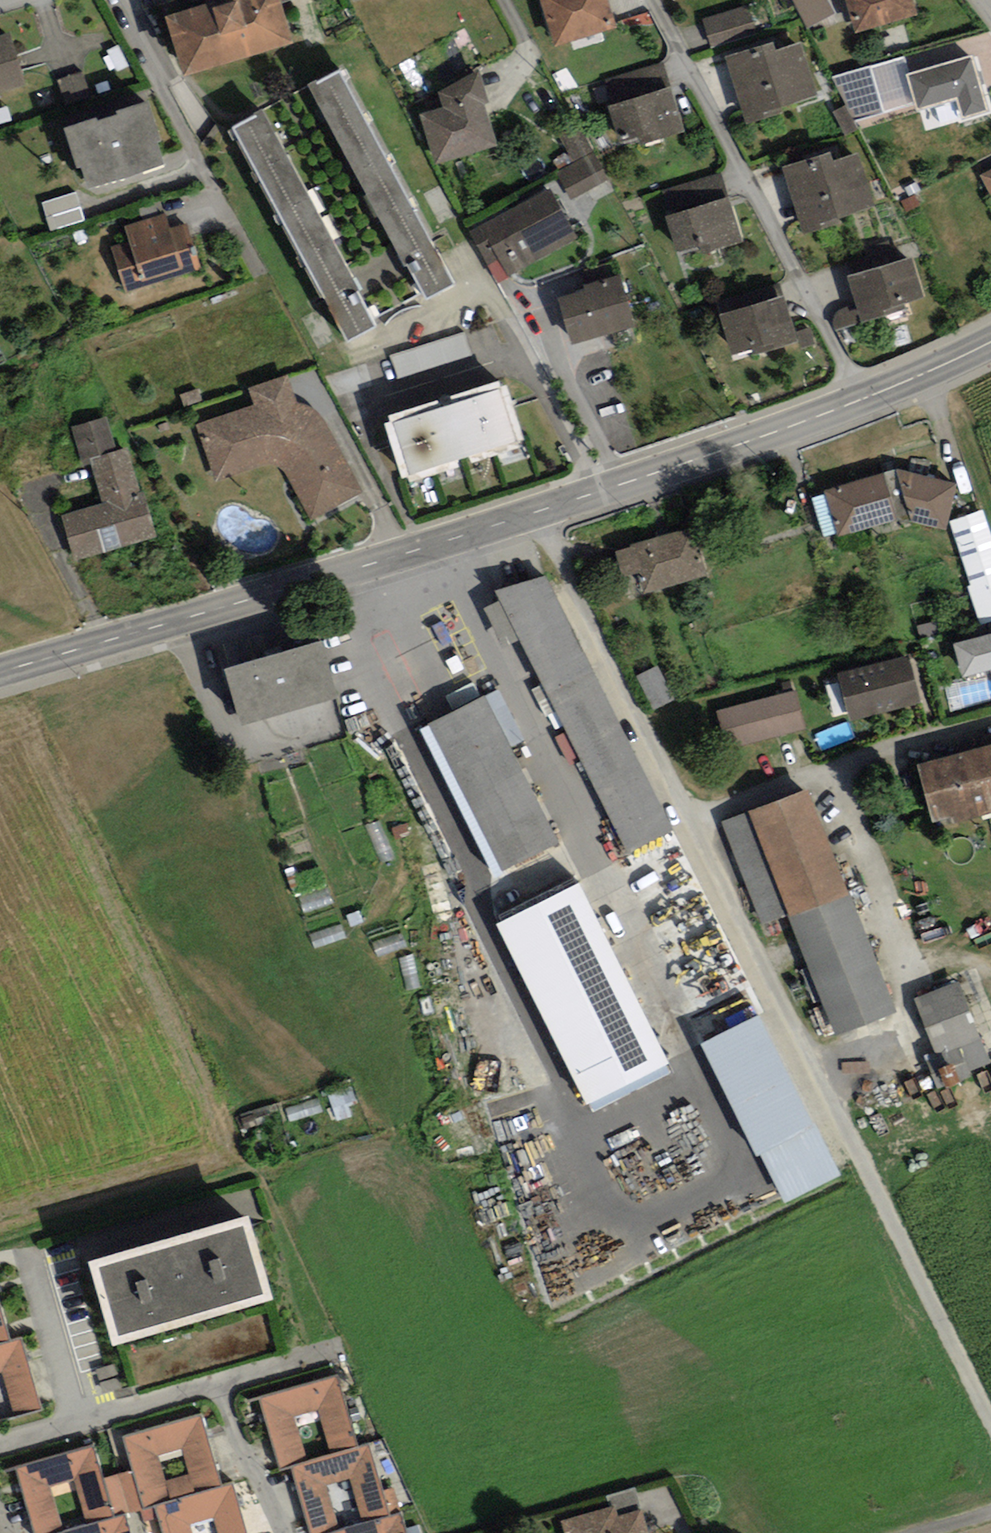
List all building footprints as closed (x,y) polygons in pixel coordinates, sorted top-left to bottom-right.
[(163,16),(180,72),(282,41),(270,0),(217,0),(163,16)] [(551,40),(608,23),(601,0),(539,0),(551,40)] [(833,0),(793,0),(806,28),(839,11),(833,0)] [(853,29),(911,14),(908,0),(846,0),(853,29)] [(747,5),(703,18),(712,46),(755,32),(747,5)] [(20,84),(5,35),(0,37),(0,89),(20,84)] [(796,42),(726,62),(742,118),(812,97),(796,42)] [(968,57),(907,75),(916,108),(953,97),(959,119),(984,112),(968,57)] [(336,74),(304,91),(418,302),(451,285),(336,74)] [(420,117),(431,160),(490,145),(478,103),(482,101),(476,78),(437,88),(443,111),(420,117)] [(666,90),(607,107),(617,144),(676,128),(666,90)] [(62,127),(79,182),(158,159),(141,103),(62,127)] [(260,116),(228,134),(342,345),(375,327),(260,116)] [(566,136),(576,163),(561,169),(572,199),(611,183),(589,127),(566,136)] [(782,169),(799,224),(868,202),(853,156),(826,164),(823,156),(782,169)] [(981,178),(990,197),(990,173),(981,178)] [(80,192),(47,202),(55,231),(89,221),(80,192)] [(472,234),(498,280),(571,240),(545,193),(472,234)] [(724,201),(669,218),(680,256),(735,239),(724,201)] [(111,251),(122,290),(194,270),(183,230),(111,251)] [(906,262),(846,280),(857,317),(917,298),(906,262)] [(555,303),(567,345),(628,328),(615,286),(555,303)] [(778,303),(720,318),(731,356),(789,341),(778,303)] [(403,377),(474,353),(467,333),(397,357),(403,377)] [(213,477),(247,465),(269,463),(284,471),(303,512),(354,492),(332,438),(321,422),(309,412),(293,408),(283,379),(249,392),(254,406),(195,428),(213,477)] [(495,393),(388,424),(403,477),(510,446),(495,393)] [(59,518),(70,558),(150,536),(139,496),(134,497),(122,455),(92,464),(104,505),(59,518)] [(951,489),(889,474),(823,494),(834,532),(895,515),(942,526),(951,489)] [(990,601),(990,525),(985,509),(951,522),(982,604),(990,601)] [(688,531),(617,554),(624,576),(636,572),(643,592),(702,573),(688,531)] [(497,598),(626,849),(666,829),(537,578),(497,598)] [(956,638),(966,673),(990,666),(990,628),(956,638)] [(219,669),(233,723),(331,697),(316,643),(219,669)] [(838,678),(848,718),(918,700),(908,660),(838,678)] [(642,675),(658,708),(678,699),(662,665),(642,675)] [(792,696),(727,712),(734,744),(800,728),(792,696)] [(478,700),(428,724),(499,868),(548,843),(478,700)] [(916,769),(931,823),(990,806),(990,748),(916,769)] [(887,1012),(800,793),(726,822),(766,921),(786,913),(834,1033),(887,1012)] [(494,925),(583,1102),(660,1064),(572,887),(494,925)] [(955,985),(917,999),(939,1055),(977,1040),(955,985)] [(751,1020),(700,1047),(779,1197),(830,1171),(751,1020)] [(81,1265),(103,1340),(261,1295),(239,1220),(81,1265)] [(0,1347),(0,1371),(1,1371),(12,1407),(37,1405),(20,1341),(0,1347)] [(333,1377),(256,1399),(274,1463),(298,1450),(288,1414),(315,1407),(326,1443),(351,1441),(333,1377)] [(199,1416),(122,1437),(140,1501),(164,1489),(154,1453),(181,1446),(191,1482),(217,1480),(199,1416)] [(91,1447),(14,1468),(32,1532),(56,1520),(46,1484),(73,1476),(84,1513),(109,1511),(91,1447)] [(368,1447),(291,1469),(309,1532),(333,1520),(323,1484),(350,1477),(361,1513),(386,1511),(368,1447)] [(152,1506),(160,1532),(188,1532),(184,1522),(211,1514),(217,1532),(243,1532),(230,1484),(152,1506)] [(564,1532),(641,1532),(636,1514),(612,1520),(609,1510),(561,1521),(564,1532)] [(58,1532),(128,1532),(123,1515),(58,1532)] [(335,1532),(403,1532),(398,1516),(335,1532)]
